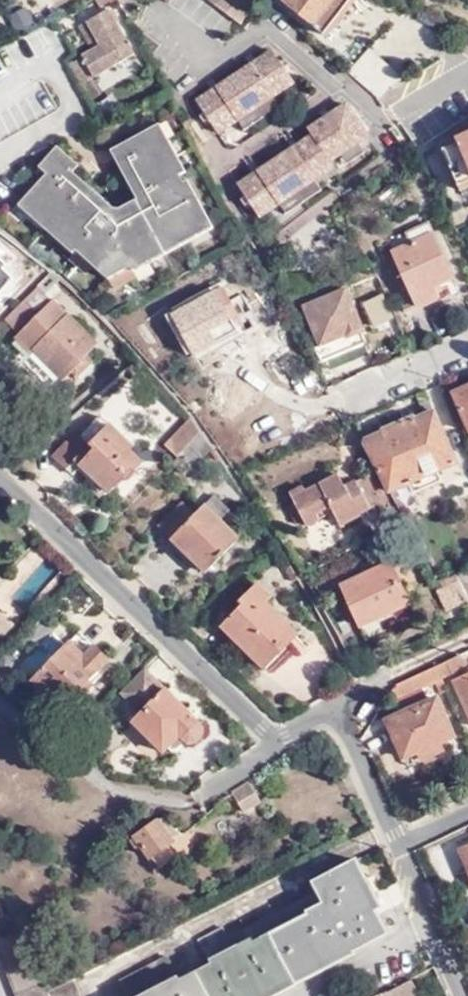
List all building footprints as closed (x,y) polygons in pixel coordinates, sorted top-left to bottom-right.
[(121,5),(119,0),(101,0),(95,3),(99,10),(108,5),(112,11),(121,5)] [(166,0),(154,0),(151,4),(159,10),(166,0)] [(170,2),(182,10),(189,0),(172,0),(170,2)] [(217,10),(241,29),(257,8),(247,0),(226,0),(217,10)] [(285,6),(326,39),(352,2),(357,1),(358,0),(289,0),(285,6)] [(236,39),(244,30),(241,29),(217,10),(214,14),(224,22),(220,26),(236,39)] [(110,12),(80,31),(91,50),(94,49),(98,56),(72,72),(83,90),(137,57),(110,12)] [(354,80),(380,103),(388,98),(402,81),(375,61),(378,57),(374,54),(354,80)] [(243,86),(247,92),(263,78),(258,73),(243,86)] [(263,78),(247,92),(225,111),(265,158),(272,151),(277,157),(301,137),(295,131),(303,124),(293,110),(307,99),(291,80),(276,93),(263,78)] [(0,117),(0,148),(61,115),(48,91),(0,117)] [(97,269),(112,283),(133,272),(213,231),(189,184),(185,186),(180,178),(185,175),(160,127),(120,148),(148,205),(118,221),(72,181),(80,170),(57,150),(41,171),(48,176),(23,207),(78,253),(97,269)] [(467,186),(467,138),(466,139),(458,142),(462,150),(451,155),(464,187),(467,186)] [(230,141),(207,158),(222,188),(259,159),(248,145),(238,151),(230,141)] [(89,178),(80,170),(72,181),(118,221),(148,205),(120,148),(112,153),(137,202),(118,212),(85,183),(89,178)] [(430,226),(408,237),(413,249),(436,238),(430,226)] [(458,289),(436,238),(413,249),(396,256),(409,287),(397,293),(408,316),(441,301),(440,298),(458,289)] [(97,269),(78,253),(70,263),(88,279),(97,269)] [(18,282),(6,270),(8,268),(0,260),(0,300),(18,282)] [(133,272),(112,283),(117,294),(138,283),(133,272)] [(232,286),(179,314),(199,350),(243,328),(237,318),(245,314),(232,286)] [(53,304),(41,291),(6,324),(17,336),(11,342),(26,360),(33,353),(62,384),(90,358),(101,347),(65,308),(64,305),(58,299),(53,304)] [(346,295),(305,313),(322,352),(346,342),(350,344),(362,339),(363,334),(346,295)] [(90,358),(62,384),(69,392),(97,365),(90,358)] [(467,424),(467,393),(457,398),(467,424)] [(434,408),(428,394),(418,399),(423,412),(434,408)] [(398,494),(412,489),(441,476),(459,468),(437,416),(420,423),(418,421),(385,436),(385,437),(367,445),(373,456),(402,519),(409,516),(398,494)] [(102,419),(84,439),(92,447),(110,427),(102,419)] [(179,459),(203,434),(192,422),(168,449),(179,459)] [(110,427),(92,447),(84,439),(81,436),(71,447),(68,444),(54,458),(73,477),(76,475),(83,468),(108,492),(111,495),(126,479),(129,482),(144,466),(131,453),(134,450),(110,427)] [(192,473),(214,451),(213,448),(209,441),(203,434),(179,459),(192,473)] [(108,492),(83,468),(76,475),(101,499),(108,492)] [(441,476),(412,489),(416,498),(444,486),(441,476)] [(305,488),(292,495),(300,510),(295,512),(300,522),(305,519),(309,528),(338,513),(345,526),(385,505),(371,478),(347,489),(341,477),(308,493),(305,488)] [(214,499),(206,507),(222,523),(230,514),(214,499)] [(206,575),(240,541),(222,523),(206,507),(196,519),(184,506),(162,530),(174,542),(173,543),(206,575)] [(393,566),(344,588),(361,626),(412,605),(393,566)] [(467,600),(467,575),(458,579),(467,600)] [(456,579),(437,589),(446,608),(466,599),(456,579)] [(244,607),(222,630),(265,672),(299,637),(267,605),(272,600),(259,587),(242,605),(244,607)] [(90,646),(87,649),(74,638),(33,683),(68,713),(93,687),(91,686),(108,667),(102,663),(105,660),(90,646)] [(459,666),(456,658),(433,668),(437,678),(459,666)] [(401,694),(437,678),(433,668),(397,684),(401,694)] [(202,733),(202,725),(145,670),(122,694),(143,715),(135,722),(166,752),(170,748),(175,752),(186,739),(190,741),(195,741),(198,740),(202,733)] [(451,681),(467,718),(467,673),(451,681)] [(387,720),(403,757),(420,751),(423,758),(443,749),(439,741),(453,734),(437,698),(387,720)] [(420,751),(403,757),(407,765),(423,758),(420,751)] [(262,800),(252,782),(233,795),(242,811),(262,800)] [(169,841),(179,835),(163,820),(137,836),(138,838),(134,840),(137,846),(141,844),(150,858),(171,845),(169,841)] [(171,845),(150,858),(157,871),(179,858),(171,845)] [(370,899),(375,897),(358,862),(314,884),(318,893),(228,940),(224,932),(197,945),(208,969),(181,983),(168,959),(121,983),(128,995),(261,995),(335,959),(338,963),(388,937),(376,913),(370,899)] [(375,897),(370,899),(376,913),(381,910),(375,897)] [(261,995),(277,995),(338,965),(338,963),(335,959),(261,995)] [(46,995),(75,995),(70,983),(45,995),(46,995)]
